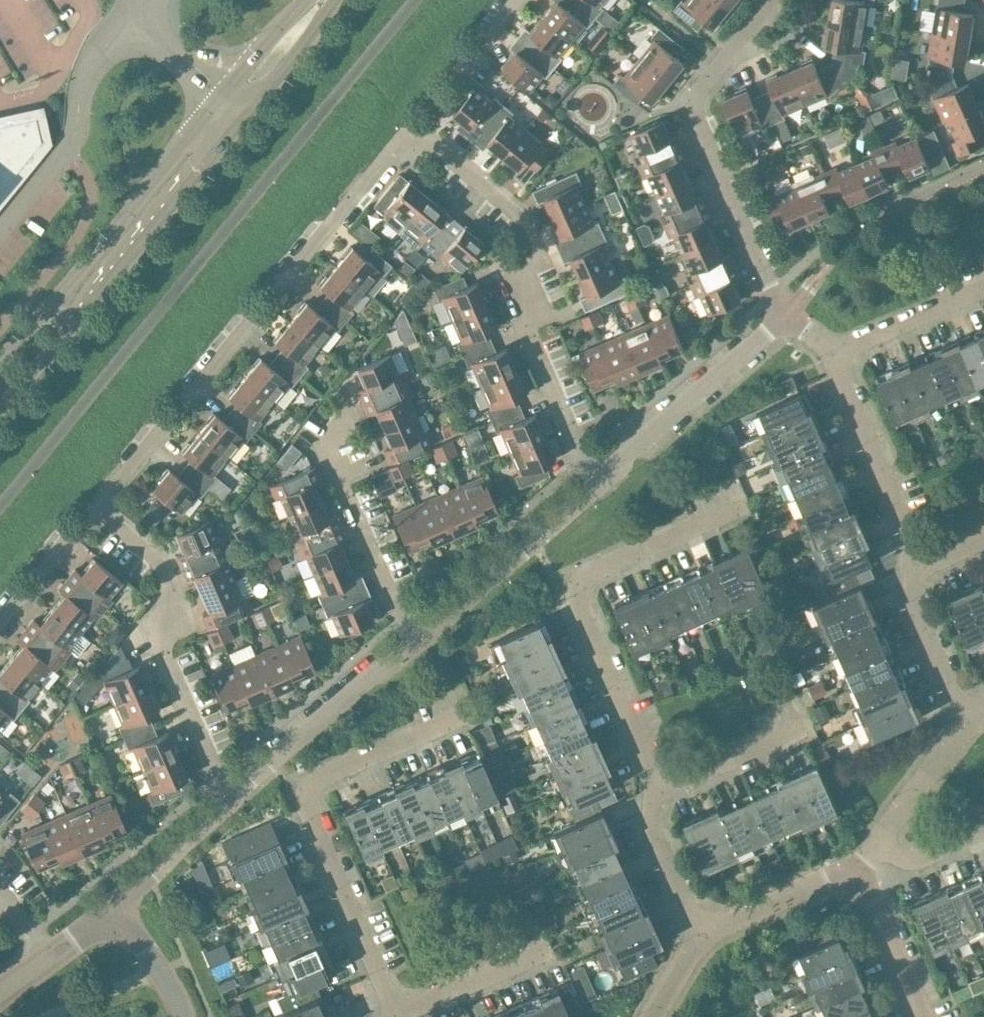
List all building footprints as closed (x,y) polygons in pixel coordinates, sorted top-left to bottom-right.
[(576,0),(556,0),(557,1),(545,16),(572,38),(584,24),(588,27),(596,16),(576,0)] [(596,16),(604,7),(600,4),(604,0),(576,0),(596,16)] [(729,8),(720,0),(687,0),(685,2),(682,0),(681,0),(674,9),(694,26),(702,17),(715,28),(722,20),(720,19),(729,8)] [(874,0),(830,0),(829,6),(831,7),(829,21),(865,27),(869,3),(874,4),(874,0)] [(937,7),(933,31),(970,38),(974,14),(963,12),(965,0),(938,0),(937,7)] [(572,38),(545,16),(532,32),(526,27),(518,36),(555,66),(562,57),(559,54),(572,38)] [(862,50),(865,27),(829,21),(826,34),(824,34),(822,44),(840,47),(836,67),(856,82),(859,63),(864,64),(866,51),(862,50)] [(655,40),(640,58),(669,82),(678,71),(679,72),(686,64),(672,53),(680,44),(659,27),(651,37),(655,40)] [(966,62),(970,38),(933,31),(928,57),(929,56),(927,67),(932,68),(930,77),(953,76),(952,73),(954,60),(966,62)] [(555,66),(518,36),(510,46),(516,52),(503,67),(530,90),(543,74),(546,77),(555,66)] [(669,82),(640,58),(625,76),(621,73),(613,83),(634,100),(641,91),(655,102),(661,94),(660,93),(669,82)] [(839,90),(856,82),(836,67),(819,74),(812,58),(802,62),(803,65),(791,70),(805,104),(827,95),(828,99),(841,94),(839,90)] [(805,104),(791,70),(777,76),(776,74),(767,78),(774,94),(764,98),(774,123),(785,118),(783,114),(805,104)] [(474,141),(505,104),(495,96),(492,100),(480,90),(483,85),(472,76),(451,102),(459,108),(454,114),(462,121),(457,127),(464,133),(474,141)] [(958,87),(953,76),(930,77),(934,85),(930,87),(934,97),(934,98),(944,122),(949,120),(979,106),(968,82),(958,87)] [(774,123),(764,98),(753,103),(746,87),(736,91),(737,93),(724,99),(739,133),(761,123),(763,128),(774,123)] [(504,156),(526,129),(511,116),(514,112),(505,104),(474,141),(484,149),(489,143),(504,156)] [(979,106),(949,120),(958,140),(953,142),(959,154),(983,144),(978,132),(983,130),(983,118),(979,106)] [(36,116),(0,125),(0,191),(42,140),(36,116)] [(662,119),(631,133),(639,152),(634,154),(640,166),(683,147),(678,135),(670,138),(662,119)] [(542,141),(526,129),(504,156),(520,168),(514,175),(524,183),(555,146),(545,138),(542,141)] [(896,141),(885,145),(896,170),(906,166),(910,176),(930,167),(917,137),(898,145),(896,141)] [(885,175),(896,170),(885,145),(873,151),(874,155),(857,163),(870,193),(889,184),(885,175)] [(688,158),(683,147),(640,166),(644,177),(649,175),(657,194),(689,180),(681,161),(688,158)] [(870,193),(857,163),(839,171),(837,166),(825,172),(836,196),(846,192),(850,202),(870,193)] [(577,171),(533,190),(538,202),(546,199),(554,217),(586,203),(578,185),(582,183),(577,171)] [(836,196),(825,172),(815,176),(809,174),(794,181),(811,219),(830,210),(826,201),(836,196)] [(404,226),(430,195),(410,179),(403,187),(394,180),(373,206),(385,216),(387,222),(399,232),(404,226)] [(697,197),(689,180),(657,194),(665,211),(660,213),(666,225),(709,206),(704,194),(697,197)] [(811,219),(794,181),(778,188),(776,193),(765,198),(776,223),(787,218),(791,227),(811,219)] [(448,210),(430,195),(404,226),(399,232),(417,246),(419,243),(429,252),(446,231),(437,223),(448,210)] [(594,221),(586,203),(554,217),(562,235),(554,239),(559,250),(603,231),(598,219),(594,221)] [(714,217),(709,206),(666,225),(670,236),(675,234),(683,253),(715,239),(707,221),(714,217)] [(645,223),(637,227),(640,236),(652,231),(649,225),(645,223)] [(454,238),(446,231),(429,252),(438,259),(441,256),(460,271),(485,240),(466,224),(454,238)] [(604,244),(608,242),(603,231),(559,250),(564,262),(572,258),(580,276),(612,262),(604,244)] [(644,245),(653,241),(654,236),(652,231),(640,236),(644,245)] [(692,285),(736,265),(730,253),(723,257),(715,239),(683,253),(691,271),(686,273),(692,285)] [(350,246),(334,265),(364,290),(380,272),(383,275),(391,265),(371,248),(364,257),(350,246)] [(620,281),(612,262),(580,276),(588,295),(580,298),(586,310),(630,291),(624,279),(620,281)] [(350,308),(364,290),(334,265),(319,284),(332,295),(325,304),(345,321),(353,311),(350,308)] [(740,276),(736,265),(692,285),(696,296),(701,294),(709,312),(741,298),(733,280),(740,276)] [(462,288),(458,278),(433,288),(438,300),(443,298),(452,320),(488,304),(478,281),(462,288)] [(419,289),(412,283),(399,298),(407,304),(419,289)] [(656,285),(661,297),(670,293),(667,286),(662,283),(656,285)] [(647,302),(643,291),(634,295),(639,306),(647,302)] [(639,306),(634,295),(625,298),(630,310),(639,306)] [(337,330),(345,321),(325,304),(318,312),(304,301),(288,320),(319,345),(334,327),(337,330)] [(482,334),(498,326),(488,304),(452,320),(461,341),(457,343),(462,355),(487,344),(482,334)] [(603,321),(599,310),(590,313),(595,325),(603,321)] [(595,325),(590,313),(581,317),(586,329),(595,325)] [(684,348),(669,314),(647,323),(662,358),(684,348)] [(304,363),(319,345),(288,320),(273,339),(286,350),(279,359),(300,376),(308,366),(304,363)] [(662,358),(647,323),(625,333),(640,367),(662,358)] [(976,332),(983,351),(983,328),(976,332)] [(976,332),(960,339),(979,383),(983,380),(983,351),(976,332)] [(640,367),(625,333),(603,343),(618,377),(640,367)] [(979,383),(960,339),(942,347),(962,390),(979,383)] [(618,377),(603,343),(580,353),(595,387),(618,377)] [(491,354),(487,344),(462,355),(467,366),(471,364),(481,386),(517,370),(507,347),(491,354)] [(962,390),(942,347),(926,354),(946,397),(962,390)] [(407,382),(402,371),(407,369),(399,351),(400,351),(400,350),(358,368),(366,387),(358,390),(363,402),(407,382)] [(946,397),(926,354),(910,361),(930,404),(946,397)] [(300,376),(279,359),(272,368),(258,357),(243,376),(273,401),(288,383),(292,386),(300,376)] [(930,404),(910,361),(894,368),(913,412),(930,404)] [(913,412),(894,368),(876,376),(897,424),(899,424),(897,419),(913,412)] [(527,392),(517,370),(481,386),(490,407),(486,409),(491,421),(516,410),(511,400),(527,392)] [(258,419),(273,401),(243,376),(227,395),(241,406),(233,415),(254,431),(262,422),(258,419)] [(797,387),(793,376),(782,380),(786,391),(797,387)] [(408,396),(412,394),(407,382),(363,402),(368,413),(376,410),(384,428),(416,414),(408,396)] [(768,430),(813,410),(805,392),(756,413),(756,415),(761,413),(768,430)] [(520,420),(516,410),(491,421),(496,432),(500,430),(510,452),(546,436),(536,413),(520,420)] [(776,447),(820,428),(813,410),(768,430),(776,447)] [(246,441),(254,431),(233,415),(226,423),(213,412),(197,431),(227,456),(242,438),(246,441)] [(424,432),(416,414),(384,428),(392,446),(384,449),(389,462),(433,443),(428,430),(424,432)] [(783,463),(827,443),(820,428),(776,447),(783,463)] [(212,474),(227,456),(197,431),(181,450),(195,461),(188,470),(208,487),(216,477),(212,474)] [(556,458),(546,436),(510,452),(519,473),(515,475),(520,487),(544,476),(540,465),(556,458)] [(451,440),(441,444),(447,457),(457,453),(451,440)] [(790,480),(835,460),(827,443),(783,463),(790,480)] [(447,457),(441,444),(430,449),(436,462),(447,457)] [(407,459),(397,464),(403,476),(412,472),(407,459)] [(797,496),(842,476),(835,460),(790,480),(797,496)] [(403,476),(397,464),(387,468),(369,476),(379,497),(396,489),(392,481),(393,481),(403,476)] [(314,467),(270,486),(275,498),(280,496),(288,514),(320,500),(312,482),(319,479),(314,467)] [(200,497),(208,487),(188,470),(180,479),(167,468),(151,487),(181,512),(196,494),(200,497)] [(497,510),(482,476),(459,486),(475,520),(497,510)] [(805,513),(849,493),(842,476),(797,496),(805,513)] [(475,520),(459,486),(437,495),(453,529),(475,520)] [(812,529),(856,510),(849,493),(805,513),(812,529)] [(453,529),(437,495),(416,505),(431,539),(453,529)] [(296,546),(340,527),(335,515),(328,519),(320,500),(288,514),(296,532),(291,534),(296,546)] [(152,502),(142,514),(155,524),(165,512),(152,502)] [(431,539),(416,505),(393,515),(408,549),(431,539)] [(819,546),(864,526),(856,510),(812,529),(819,546)] [(216,538),(208,520),(176,534),(184,552),(177,556),(182,567),(226,548),(221,536),(216,538)] [(871,543),(864,526),(819,546),(826,562),(871,543)] [(345,538),(340,527),(296,546),(301,557),(306,556),(314,574),(346,560),(338,542),(345,538)] [(878,559),(871,544),(871,543),(826,562),(833,577),(829,579),(836,595),(858,586),(851,571),(878,559)] [(748,544),(731,552),(751,596),(767,589),(769,594),(770,593),(748,544)] [(231,559),(226,548),(182,567),(187,579),(194,575),(202,594),(234,580),(226,561),(231,559)] [(751,596),(731,552),(714,559),(734,604),(740,618),(757,610),(751,596)] [(75,569),(67,578),(104,609),(112,599),(108,596),(121,580),(94,558),(81,574),(75,569)] [(734,604),(714,559),(699,566),(718,611),(734,604)] [(354,578),(346,560),(314,574),(322,592),(317,594),(322,605),(366,586),(361,574),(354,578)] [(718,611),(699,566),(682,573),(702,618),(718,611)] [(702,618),(682,573),(666,581),(685,625),(702,618)] [(104,609),(67,578),(59,588),(65,593),(52,609),(79,631),(92,616),(96,619),(104,609)] [(208,627),(252,608),(247,596),(242,598),(234,580),(202,594),(210,612),(203,615),(208,627)] [(685,625),(666,581),(650,588),(669,632),(685,625)] [(981,582),(965,589),(983,632),(983,588),(981,582)] [(826,621),(870,601),(862,584),(858,586),(836,595),(813,605),(814,606),(818,604),(826,621)] [(371,598),(366,586),(322,605),(327,617),(332,615),(340,634),(372,620),(364,601),(371,598)] [(669,632),(650,588),(632,595),(652,640),(669,632)] [(965,589),(947,598),(969,646),(971,645),(969,641),(983,634),(983,632),(965,589)] [(652,640),(632,595),(615,603),(636,652),(638,651),(636,647),(652,640)] [(833,637),(877,617),(870,601),(826,621),(833,637)] [(277,618),(271,605),(261,609),(267,622),(277,618)] [(67,646),(79,631),(52,609),(40,624),(33,619),(25,628),(63,659),(70,649),(67,646)] [(267,622),(261,609),(250,614),(256,627),(267,622)] [(840,654),(885,634),(877,617),(833,637),(840,654)] [(550,637),(542,620),(488,644),(495,661),(505,657),(550,637)] [(232,637),(227,624),(217,628),(223,641),(232,637)] [(54,669),(63,659),(25,628),(17,638),(24,643),(11,659),(38,681),(51,666),(54,669)] [(223,641),(217,628),(207,633),(213,645),(223,641)] [(892,650),(885,634),(840,654),(847,670),(892,650)] [(300,635),(277,645),(292,679),(315,669),(300,635)] [(512,673),(557,653),(550,637),(505,657),(512,673)] [(292,679),(277,645),(255,655),(270,689),(292,679)] [(150,687),(140,665),(130,669),(125,656),(124,656),(116,650),(107,661),(103,658),(72,695),(83,704),(101,683),(104,681),(113,703),(150,687)] [(899,666),(892,650),(847,670),(854,686),(899,666)] [(520,690),(565,670),(557,653),(512,673),(520,690)] [(270,689),(255,655),(233,664),(248,698),(270,689)] [(38,681),(11,659),(0,672),(0,691),(21,709),(29,699),(26,696),(38,681)] [(248,698),(233,664),(211,674),(226,708),(248,698)] [(906,683),(899,666),(854,686),(862,703),(906,683)] [(527,706),(572,686),(565,670),(520,690),(527,706)] [(869,719),(914,699),(906,683),(862,703),(869,719)] [(535,722),(579,703),(572,686),(527,706),(535,722)] [(160,710),(150,687),(113,703),(123,725),(119,727),(124,738),(148,727),(143,717),(160,710)] [(21,709),(0,691),(0,727),(10,716),(13,719),(21,709)] [(921,717),(914,699),(869,719),(876,735),(872,737),(872,739),(921,717)] [(542,739),(587,719),(579,703),(535,722),(542,739)] [(549,755),(594,735),(587,719),(542,739),(549,755)] [(152,738),(148,727),(124,738),(128,749),(133,747),(142,769),(179,753),(169,731),(152,738)] [(557,772),(602,752),(594,735),(549,755),(557,772)] [(498,799),(477,751),(459,758),(479,803),(495,796),(497,800),(498,799)] [(564,788),(609,768),(602,752),(557,772),(564,788)] [(188,776),(179,753),(142,769),(152,791),(148,793),(153,804),(177,794),(172,783),(188,776)] [(84,768),(78,756),(69,760),(74,772),(84,768)] [(479,803),(459,758),(443,765),(463,809),(479,803)] [(74,772),(69,760),(59,764),(64,777),(74,772)] [(839,811),(819,766),(818,762),(800,770),(820,815),(836,808),(838,812),(839,811)] [(463,809),(443,765),(427,772),(446,817),(463,809)] [(575,823),(597,812),(590,797),(617,785),(609,768),(564,788),(571,803),(567,805),(575,823)] [(820,815),(800,770),(783,777),(803,822),(820,815)] [(446,817),(427,772),(410,780),(430,824),(446,817)] [(803,822),(783,777),(767,784),(787,829),(803,822)] [(430,824),(410,780),(394,787),(413,831),(430,824)] [(787,829),(767,784),(750,792),(770,836),(787,829)] [(413,831),(394,787),(378,794),(397,838),(413,831)] [(19,800),(10,792),(7,795),(0,790),(0,818),(3,820),(19,800)] [(770,836),(750,792),(734,799),(754,844),(770,836)] [(44,801),(34,793),(27,801),(38,809),(44,801)] [(110,794),(88,804),(103,838),(125,828),(110,794)] [(397,838),(378,794),(360,802),(380,846),(397,838)] [(754,844),(734,799),(717,806),(737,851),(754,844)] [(31,818),(38,809),(27,801),(21,809),(31,818)] [(380,846),(360,802),(343,809),(365,858),(366,857),(364,853),(380,846)] [(103,838),(88,804),(66,814),(81,848),(103,838)] [(737,851),(717,806),(701,813),(721,858),(737,851)] [(601,810),(597,812),(575,823),(553,831),(553,833),(558,831),(565,847),(609,828),(601,810)] [(721,858),(701,813),(684,821),(705,870),(707,869),(705,865),(721,858)] [(81,848),(66,814),(44,823),(59,857),(81,848)] [(233,857),(278,838),(270,820),(221,841),(221,843),(226,841),(233,857)] [(59,857),(44,823),(21,833),(36,867),(59,857)] [(572,863),(616,843),(609,828),(565,847),(572,863)] [(241,875),(286,856),(278,838),(233,857),(241,875)] [(579,879),(624,859),(616,843),(572,863),(579,879)] [(248,891),(293,871),(286,856),(241,875),(248,891)] [(587,896),(631,876),(624,859),(579,879),(587,896)] [(204,864),(192,868),(201,890),(212,885),(204,864)] [(255,908),(300,889),(293,871),(248,891),(255,908)] [(981,873),(964,880),(983,924),(983,880),(981,873)] [(594,912),(639,893),(631,876),(587,896),(594,912)] [(983,924),(964,880),(948,887),(967,931),(983,924)] [(967,931),(948,887),(931,894),(951,939),(967,931)] [(263,924),(307,905),(300,889),(255,908),(263,924)] [(602,928),(646,909),(639,893),(594,912),(602,928)] [(951,939),(931,894),(914,902),(935,951),(937,950),(935,946),(951,939)] [(270,941),(314,921),(307,905),(263,924),(270,941)] [(609,945),(654,925),(646,909),(602,928),(609,945)] [(277,957),(322,938),(314,921),(270,941),(277,957)] [(613,965),(661,943),(654,925),(609,945),(616,961),(612,963),(613,965)] [(800,952),(838,935),(836,931),(834,928),(797,944),(799,948),(800,952)] [(807,970),(852,950),(844,933),(838,935),(800,952),(807,970)] [(285,974),(329,954),(322,938),(277,957),(285,974)] [(815,986),(859,967),(852,950),(807,970),(815,986)] [(336,971),(329,954),(285,974),(292,989),(287,992),(294,1008),(317,997),(310,983),(336,971)] [(822,1004),(867,984),(859,967),(815,986),(822,1004)] [(874,1000),(867,984),(822,1004),(828,1016),(836,1016),(874,1000)] [(557,988),(540,995),(549,1016),(569,1016),(557,988)] [(540,995),(523,1002),(529,1016),(549,1016),(540,995)] [(329,1013),(322,996),(317,998),(317,997),(294,1008),(276,1015),(277,1016),(320,1016),(329,1013)] [(881,1016),(874,1000),(836,1016),(878,1016),(881,1016)] [(523,1002),(507,1009),(510,1016),(529,1016),(523,1002)] [(239,1003),(229,1007),(233,1016),(245,1016),(239,1003)]
